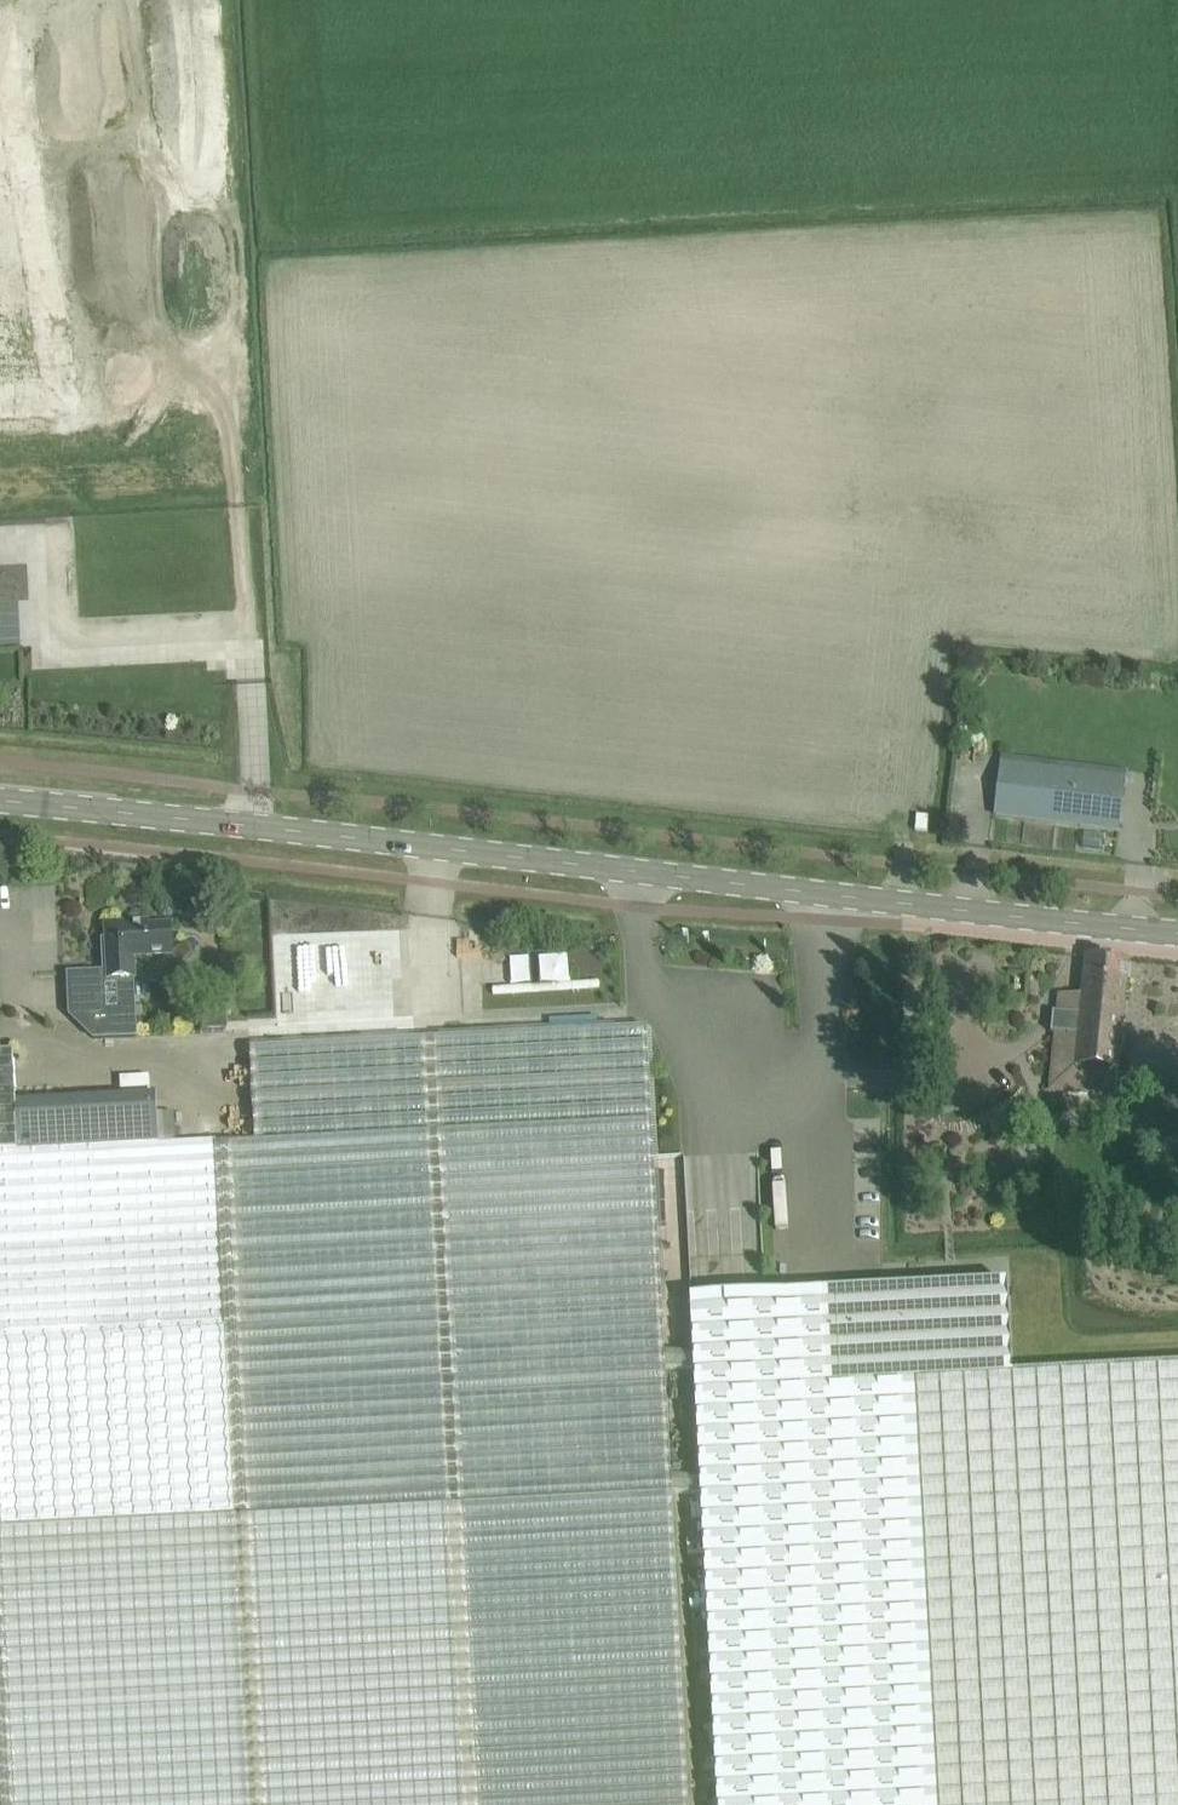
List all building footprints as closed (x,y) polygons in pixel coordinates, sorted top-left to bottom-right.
[(1002,764),(999,791),(996,815),(1118,830),(1121,806),(1123,778),(1002,764)] [(107,926),(108,950),(110,980),(134,979),(133,958),(173,956),(172,928),(148,930),(147,924),(107,926)] [(1083,996),(1060,994),(1052,1089),(1074,1091),(1073,1093),(1116,1097),(1129,961),(1087,957),(1083,996)] [(0,1055),(0,1804),(689,1804),(648,1027),(251,1048),(256,1140),(159,1145),(156,1094),(17,1102),(14,1054),(0,1055)] [(1149,1114),(1177,1113),(1177,1076),(1148,1077),(1149,1114)] [(691,1300),(718,1804),(1177,1804),(1177,1366),(828,1385),(823,1293),(691,1300)]
